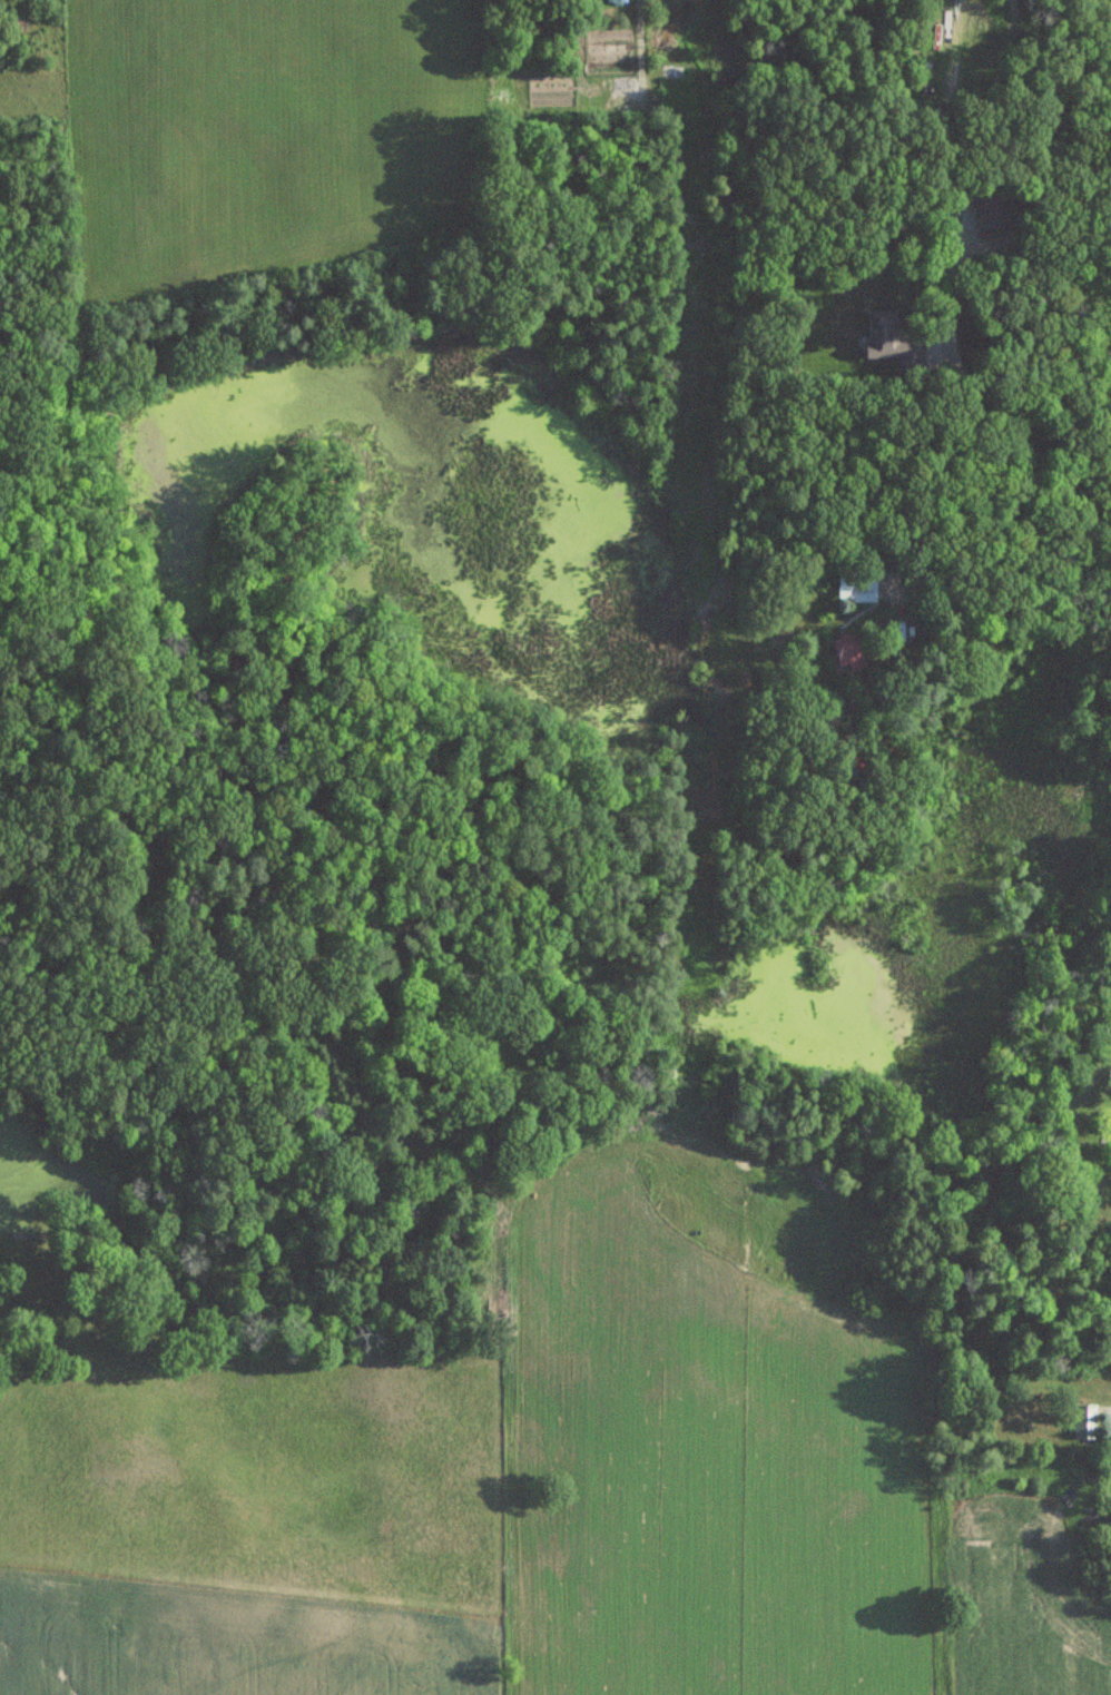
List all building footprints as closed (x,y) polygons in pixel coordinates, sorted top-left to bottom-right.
[(899,309),(869,310),(869,358),(910,358),(910,340),(899,340),(899,309)] [(873,602),(873,573),(838,573),(838,602),(873,602)] [(842,675),(865,669),(856,633),(833,639),(842,675)] [(1094,1406),(1075,1406),(1075,1438),(1094,1438),(1094,1406)]
